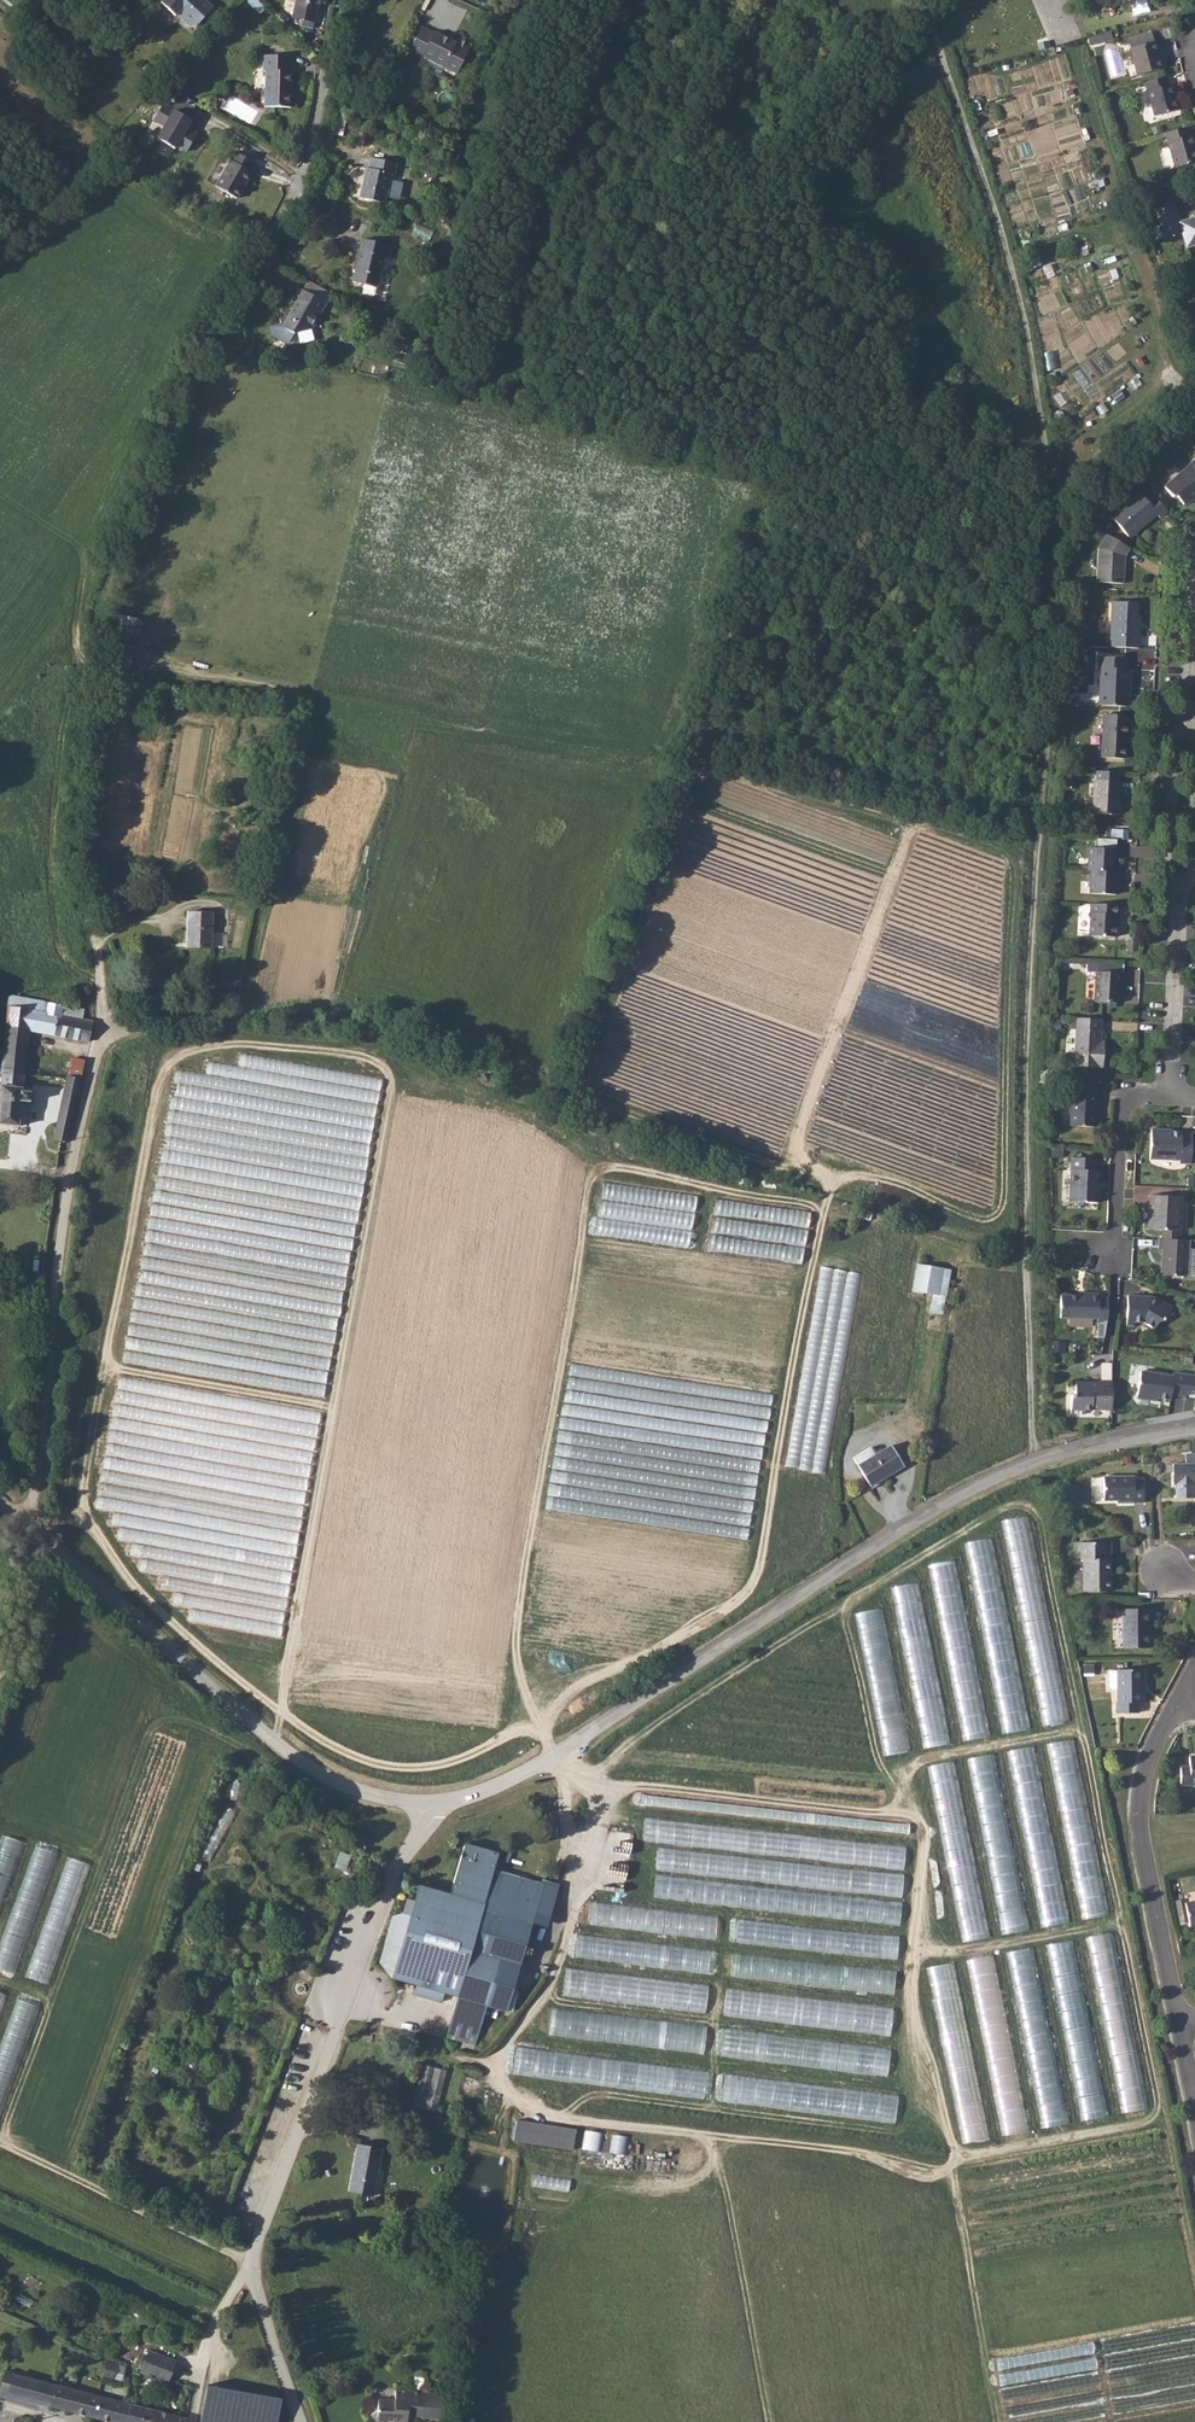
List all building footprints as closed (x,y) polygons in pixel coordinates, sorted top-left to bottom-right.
[(161,2),(176,15),(177,14),(190,26),(197,26),(213,7),(206,0),(162,0),(161,2)] [(292,16),(303,19),(301,25),(312,28),(319,0),(296,0),(292,16)] [(247,10),(242,14),(248,20),(253,17),(247,10)] [(409,49),(417,53),(428,31),(420,26),(409,49)] [(428,31),(417,53),(456,73),(470,44),(455,37),(454,41),(433,30),(432,33),(428,31)] [(1109,33),(1089,38),(1091,46),(1111,40),(1109,33)] [(1153,42),(1130,48),(1137,75),(1166,66),(1163,58),(1158,59),(1153,42)] [(266,71),(265,107),(291,108),(292,72),(289,72),(290,57),(264,56),(263,71),(266,71)] [(1165,76),(1145,82),(1154,116),(1178,109),(1171,85),(1168,85),(1165,76)] [(187,118),(196,103),(179,93),(170,108),(162,103),(153,119),(164,126),(157,138),(174,148),(175,145),(186,151),(196,134),(186,127),(190,120),(187,118)] [(1165,133),(1174,168),(1194,162),(1194,149),(1191,135),(1188,135),(1186,127),(1165,133)] [(255,163),(235,152),(215,186),(237,199),(251,173),(249,172),(255,163)] [(365,171),(359,200),(384,206),(391,177),(394,177),(396,167),(371,160),(368,171),(365,171)] [(1156,209),(1164,239),(1182,234),(1186,248),(1194,245),(1194,218),(1179,222),(1174,205),(1156,209)] [(355,275),(353,285),(376,289),(382,261),(386,261),(388,248),(362,243),(359,256),(357,255),(353,274),(355,275)] [(287,318),(279,319),(281,328),(294,337),(313,330),(327,307),(298,290),(292,301),(296,303),(287,318)] [(1189,500),(1193,496),(1194,498),(1194,465),(1193,463),(1163,487),(1173,498),(1175,496),(1182,505),(1189,500)] [(1111,516),(1128,537),(1141,526),(1142,528),(1157,515),(1158,517),(1168,509),(1156,494),(1147,501),(1139,493),(1111,516)] [(1129,549),(1105,534),(1097,548),(1095,582),(1123,584),(1124,557),(1129,549)] [(1082,596),(1073,596),(1073,607),(1082,607),(1082,596)] [(1111,601),(1109,646),(1138,647),(1139,627),(1136,627),(1136,614),(1137,602),(1111,601)] [(1085,650),(1075,649),(1074,661),(1084,662),(1085,650)] [(1099,670),(1099,707),(1125,708),(1126,688),(1128,688),(1128,670),(1125,670),(1125,659),(1098,657),(1098,669),(1099,670)] [(1102,715),(1100,759),(1122,761),(1123,738),(1125,738),(1126,716),(1102,715)] [(1093,781),(1091,815),(1117,816),(1119,782),(1093,781)] [(1128,840),(1128,827),(1107,827),(1107,839),(1128,840)] [(1088,849),(1087,872),(1089,872),(1088,895),(1114,896),(1114,885),(1118,884),(1118,874),(1112,873),(1113,862),(1118,862),(1118,851),(1088,849)] [(1118,907),(1090,905),(1088,937),(1115,939),(1115,925),(1117,925),(1118,907)] [(188,913),(187,946),(211,947),(212,914),(188,913)] [(1122,974),(1095,972),(1093,1002),(1118,1004),(1119,991),(1119,985),(1121,985),(1122,974)] [(127,989),(125,999),(136,1000),(137,991),(127,989)] [(9,994),(2,1072),(24,1074),(29,1030),(88,1041),(92,1022),(82,1020),(84,1009),(72,1007),(9,994)] [(1101,1020),(1075,1019),(1073,1067),(1101,1067),(1102,1042),(1100,1042),(1101,1020)] [(72,1058),(68,1076),(80,1078),(84,1061),(72,1058)] [(2,1072),(0,1092),(0,1124),(19,1126),(21,1101),(30,1101),(31,1091),(23,1091),(24,1074),(2,1072)] [(68,1076),(63,1096),(76,1099),(80,1078),(68,1076)] [(1071,1085),(1069,1126),(1094,1127),(1095,1105),(1097,1105),(1098,1095),(1094,1095),(1094,1086),(1071,1085)] [(60,1140),(61,1140),(67,1141),(74,1109),(60,1107),(57,1128),(61,1129),(60,1140)] [(1150,1130),(1149,1159),(1179,1161),(1179,1164),(1190,1165),(1191,1135),(1181,1135),(1181,1132),(1171,1132),(1171,1131),(1150,1130)] [(1051,1152),(1051,1162),(1062,1163),(1062,1152),(1051,1152)] [(1071,1159),(1069,1202),(1100,1203),(1100,1187),(1098,1187),(1099,1172),(1094,1171),(1095,1160),(1071,1159)] [(1147,1229),(1180,1231),(1181,1215),(1181,1199),(1150,1197),(1149,1215),(1147,1215),(1147,1229)] [(1188,1242),(1158,1241),(1158,1251),(1162,1251),(1161,1277),(1187,1278),(1188,1242)] [(918,1265),(913,1291),(934,1295),(931,1312),(943,1314),(950,1271),(918,1265)] [(1097,1319),(1097,1322),(1097,1338),(1105,1338),(1106,1329),(1106,1323),(1107,1297),(1099,1297),(1099,1295),(1081,1294),(1081,1297),(1069,1297),(1068,1318),(1097,1319)] [(1148,1298),(1127,1298),(1126,1328),(1133,1328),(1133,1324),(1143,1324),(1153,1331),(1158,1324),(1163,1322),(1171,1309),(1158,1301),(1156,1304),(1150,1301),(1147,1301),(1148,1298)] [(1152,1398),(1171,1401),(1171,1395),(1185,1397),(1186,1394),(1194,1396),(1194,1377),(1173,1374),(1173,1377),(1141,1373),(1138,1396),(1141,1400),(1151,1401),(1152,1398)] [(1112,1411),(1112,1383),(1098,1382),(1097,1384),(1075,1385),(1075,1396),(1071,1395),(1071,1414),(1085,1415),(1085,1411),(1112,1411)] [(875,1455),(857,1465),(870,1487),(904,1467),(892,1445),(875,1455)] [(1173,1464),(1173,1484),(1176,1484),(1176,1497),(1193,1497),(1194,1484),(1194,1464),(1173,1464)] [(1105,1479),(1104,1501),(1122,1502),(1122,1504),(1143,1505),(1144,1481),(1134,1481),(1134,1479),(1105,1479)] [(1028,1552),(1028,1556),(1037,1554),(1029,1514),(1002,1520),(1010,1556),(1028,1552)] [(992,1537),(965,1542),(972,1575),(977,1574),(974,1561),(991,1558),(992,1564),(979,1567),(980,1572),(998,1568),(992,1537)] [(1107,1542),(1081,1543),(1081,1559),(1083,1559),(1083,1591),(1111,1590),(1111,1576),(1110,1576),(1110,1558),(1107,1558),(1107,1542)] [(989,1735),(958,1559),(931,1563),(962,1739),(989,1735)] [(922,1747),(949,1743),(921,1581),(894,1586),(922,1747)] [(882,1754),(909,1750),(885,1607),(858,1611),(882,1754)] [(1150,1609),(1122,1609),(1123,1647),(1148,1647),(1148,1620),(1150,1620),(1150,1609)] [(1141,1669),(1117,1669),(1118,1702),(1117,1702),(1117,1713),(1138,1713),(1138,1702),(1142,1702),(1141,1669)] [(1047,1743),(1055,1775),(1078,1770),(1071,1738),(1047,1743)] [(1010,1749),(1014,1781),(1022,1780),(1020,1768),(1037,1766),(1034,1746),(1010,1749)] [(998,1770),(994,1752),(968,1757),(972,1775),(998,1770)] [(1189,1756),(1189,1766),(1180,1766),(1180,1784),(1194,1784),(1194,1756),(1189,1756)] [(930,1764),(940,1819),(950,1817),(950,1818),(965,1816),(955,1760),(930,1764)] [(1021,1802),(1043,1798),(1042,1793),(1020,1797),(1021,1802)] [(227,1805),(203,1854),(213,1859),(236,1810),(227,1805)] [(1022,1810),(1040,1926),(1067,1922),(1049,1806),(1022,1810)] [(646,1819),(644,1840),(733,1848),(733,1846),(746,1847),(747,1829),(646,1819)] [(881,1830),(905,1832),(906,1824),(882,1822),(881,1830)] [(907,1844),(780,1833),(778,1855),(905,1866),(907,1844)] [(0,1848),(0,1913),(24,1841),(5,1834),(0,1848)] [(396,1988),(402,1990),(405,1981),(423,1986),(457,1996),(446,2035),(475,2044),(487,2004),(507,2010),(535,1912),(549,1916),(557,1887),(494,1871),(500,1850),(465,1843),(450,1889),(417,1880),(411,1900),(421,1902),(396,1988)] [(57,1851),(35,1844),(0,1952),(0,1967),(18,1972),(57,1851)] [(656,1871),(903,1893),(905,1871),(658,1849),(656,1871)] [(51,1983),(88,1862),(68,1856),(31,1977),(51,1983)] [(1073,1863),(1080,1917),(1107,1914),(1101,1859),(1073,1863)] [(655,1897),(901,1923),(904,1901),(657,1874),(655,1897)] [(1005,1933),(1030,1927),(1020,1884),(1008,1887),(1009,1891),(996,1894),(1005,1933)] [(1185,1903),(1190,1927),(1194,1926),(1194,1901),(1185,1903)] [(591,1902),(588,1925),(717,1937),(719,1913),(591,1902)] [(965,1940),(990,1934),(985,1912),(977,1914),(978,1919),(968,1922),(970,1930),(963,1931),(965,1940)] [(736,1943),(898,1957),(900,1934),(739,1919),(736,1943)] [(1089,1934),(1090,1957),(1101,1957),(1101,1963),(1116,1963),(1115,1933),(1089,1934)] [(709,1971),(712,1947),(578,1934),(576,1958),(709,1971)] [(1075,1940),(1049,1942),(1050,1957),(1076,1955),(1075,1940)] [(1035,1948),(1009,1949),(1010,1962),(1036,1961),(1035,1948)] [(734,1953),(731,1977),(895,1992),(897,1969),(734,1953)] [(993,1953),(970,1959),(974,1977),(997,1972),(993,1953)] [(956,1962),(930,1965),(933,1995),(959,1992),(956,1962)] [(564,1996),(707,2010),(710,1983),(567,1968),(564,1996)] [(727,1988),(724,2016),(891,2033),(894,2005),(727,1988)] [(36,2003),(14,1997),(0,2048),(0,2124),(2,2125),(36,2003)] [(552,2008),(550,2036),(705,2051),(707,2023),(552,2008)] [(889,2074),(892,2046),(725,2029),(722,2057),(889,2074)] [(517,2048),(514,2076),(705,2096),(708,2068),(517,2048)] [(436,2110),(448,2070),(426,2063),(413,2103),(436,2110)] [(897,2120),(900,2092),(726,2075),(723,2102),(897,2120)] [(575,2148),(578,2126),(516,2119),(513,2141),(575,2148)] [(601,2150),(603,2131),(586,2129),(584,2148),(601,2150)] [(612,2150),(627,2153),(630,2136),(615,2133),(612,2150)] [(357,2143),(348,2191),(374,2196),(382,2148),(357,2143)] [(560,2188),(562,2179),(544,2176),(543,2184),(560,2188)] [(149,2351),(141,2371),(167,2381),(174,2361),(173,2361),(149,2351)] [(106,2360),(102,2379),(111,2381),(116,2363),(106,2360)] [(0,2386),(0,2393),(104,2419),(116,2421),(119,2421),(124,2402),(22,2376),(4,2371),(0,2386)] [(207,2383),(200,2421),(278,2421),(282,2398),(207,2383)] [(371,2416),(376,2421),(406,2421),(406,2418),(420,2419),(420,2420),(439,2421),(441,2397),(423,2395),(395,2393),(394,2402),(378,2400),(377,2411),(371,2416)] [(119,2421),(184,2421),(185,2418),(124,2402),(119,2421)]
